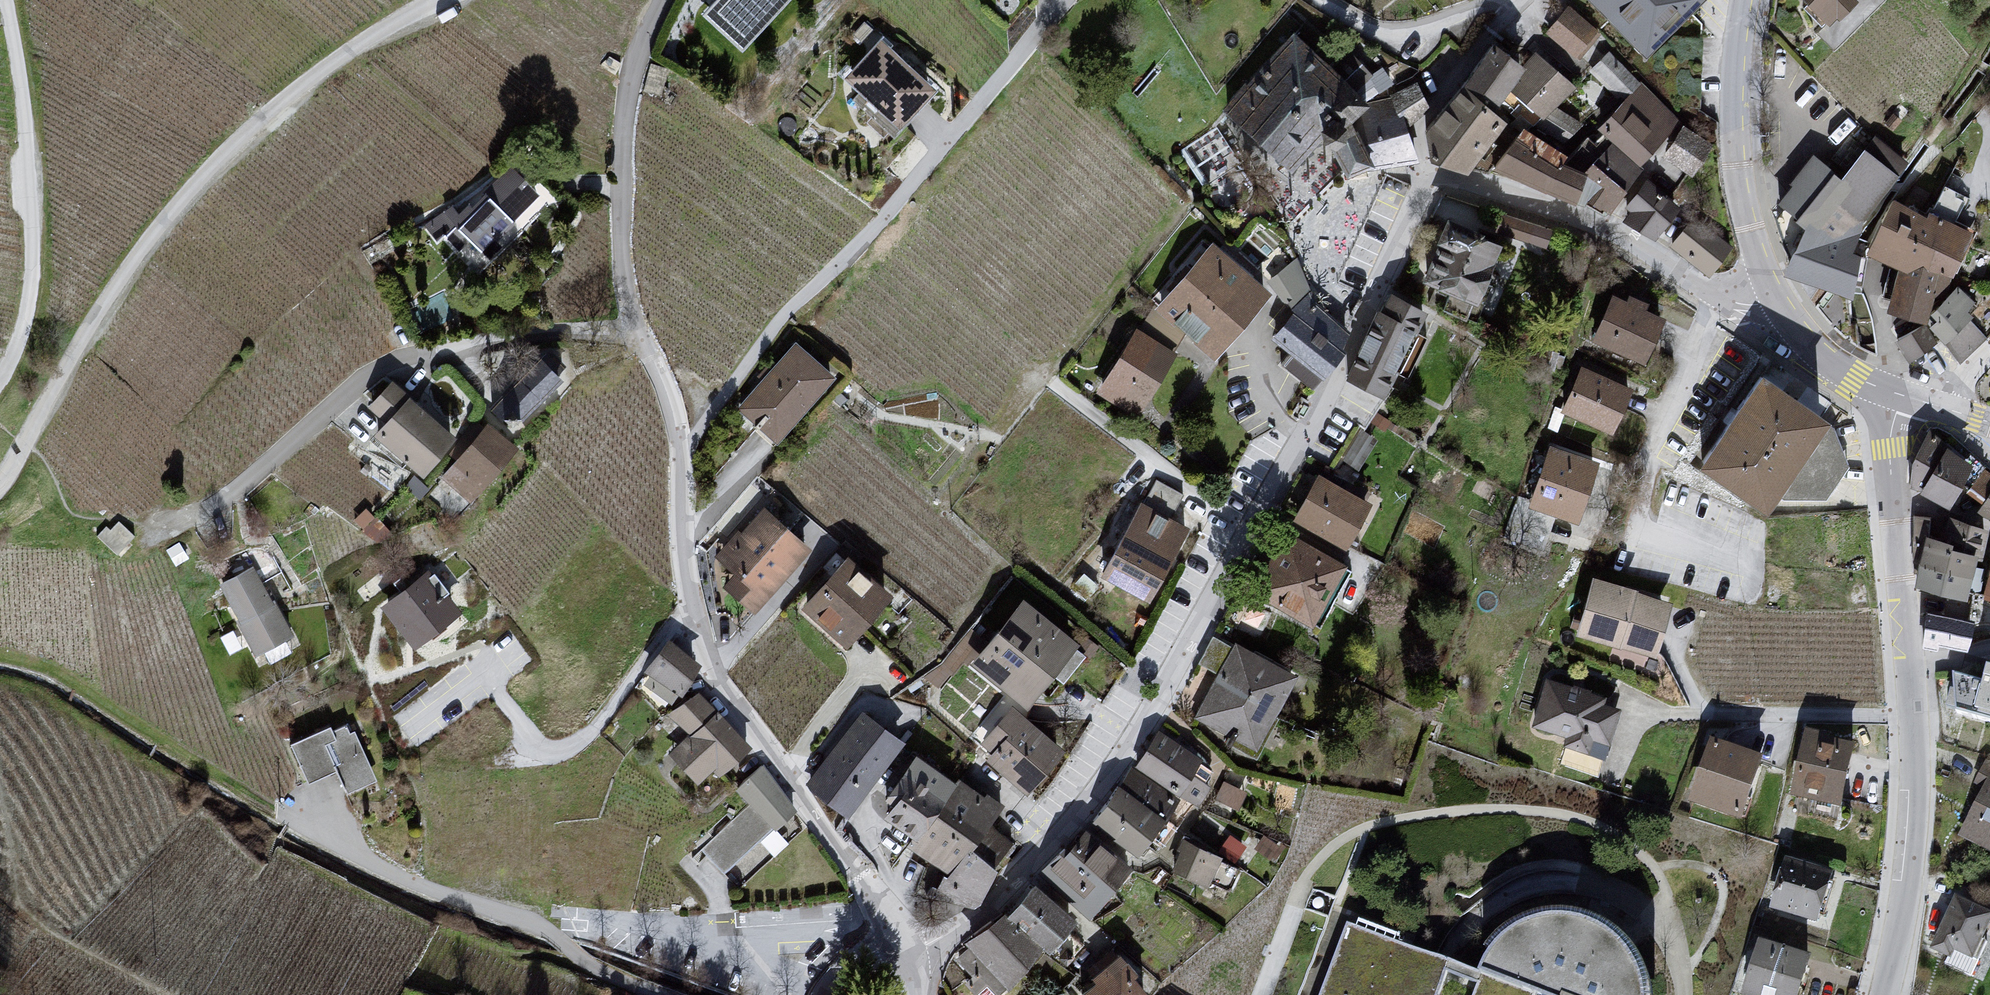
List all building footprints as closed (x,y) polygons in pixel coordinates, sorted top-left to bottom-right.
[(696,17),(738,56),(790,0),(712,0),(696,17)] [(1642,61),(1702,0),(1581,0),(1642,61)] [(1824,27),(1851,0),(1796,0),(1824,27)] [(1564,11),(1542,36),(1576,61),(1596,39),(1564,11)] [(1222,117),(1287,179),(1319,145),(1342,184),(1368,167),(1415,162),(1408,136),(1405,123),(1425,107),(1416,84),(1389,99),(1367,104),(1297,38),(1222,117)] [(877,43),(840,82),(893,128),(929,90),(877,43)] [(1487,47),(1456,90),(1489,111),(1504,92),(1522,68),(1487,47)] [(1522,68),(1504,92),(1536,119),(1573,90),(1532,56),(1522,68)] [(1637,88),(1598,127),(1606,142),(1592,158),(1623,187),(1676,127),(1637,88)] [(1421,129),(1419,146),(1431,166),(1462,173),(1500,121),(1490,112),(1456,90),(1421,129)] [(1693,169),(1712,139),(1684,121),(1664,151),(1693,169)] [(1871,139),(1836,178),(1849,189),(1835,204),(1860,222),(1903,165),(1871,139)] [(1510,141),(1487,169),(1569,204),(1580,174),(1510,141)] [(427,196),(476,250),(514,221),(552,264),(587,209),(532,157),(427,196)] [(1787,190),(1773,208),(1800,228),(1808,234),(1835,204),(1849,189),(1836,178),(1809,157),(1785,186),(1787,190)] [(1641,181),(1617,214),(1655,242),(1681,209),(1641,181)] [(1951,277),(1970,235),(1890,199),(1859,257),(1894,273),(1882,313),(1925,327),(1933,322),(1925,315),(1951,277)] [(1808,234),(1800,228),(1780,275),(1847,295),(1851,256),(1860,222),(1835,204),(1808,234)] [(1504,207),(1497,225),(1546,245),(1554,227),(1504,207)] [(1709,272),(1729,247),(1691,216),(1671,241),(1709,272)] [(1442,219),(1414,279),(1469,305),(1498,244),(1442,219)] [(1208,244),(1149,313),(1180,339),(1208,362),(1265,297),(1208,244)] [(1291,311),(1272,339),(1291,354),(1282,366),(1314,389),(1349,334),(1315,302),(1295,261),(1267,281),(1291,311)] [(1925,327),(1956,363),(1985,339),(1964,321),(1974,311),(1951,289),(1925,315),(1933,322),(1925,327)] [(1608,295),(1588,343),(1640,367),(1658,316),(1608,295)] [(1387,296),(1344,382),(1379,402),(1419,312),(1387,296)] [(1090,397),(1129,420),(1180,339),(1148,317),(1139,332),(1133,328),(1090,397)] [(1918,329),(1891,344),(1908,365),(1933,347),(1918,329)] [(788,348),(733,412),(773,448),(828,379),(788,348)] [(558,379),(537,364),(490,409),(508,430),(558,379)] [(1627,391),(1577,370),(1559,413),(1608,436),(1627,391)] [(1753,376),(1693,466),(1759,510),(1822,419),(1753,376)] [(366,441),(417,481),(453,441),(385,385),(362,412),(379,426),(366,441)] [(481,428),(437,481),(465,508),(512,451),(481,428)] [(1907,466),(1906,488),(1945,509),(1970,465),(1922,435),(1907,466)] [(1593,465),(1546,450),(1525,510),(1572,526),(1593,465)] [(1315,479),(1291,522),(1343,553),(1369,504),(1315,479)] [(1137,505),(1096,576),(1143,602),(1183,532),(1168,524),(1179,500),(1154,485),(1141,508),(1137,505)] [(1973,513),(1989,522),(1989,487),(1973,513)] [(703,581),(750,618),(807,555),(756,515),(703,581)] [(134,537),(116,517),(94,537),(112,557),(134,537)] [(1968,554),(1920,537),(1914,588),(1960,603),(1968,554)] [(1250,597),(1313,626),(1344,575),(1282,538),(1250,597)] [(842,561),(795,612),(841,653),(885,599),(842,561)] [(302,647),(246,564),(213,579),(251,667),(302,647)] [(428,576),(383,610),(414,650),(458,616),(428,576)] [(1667,603),(1587,581),(1571,639),(1651,661),(1667,603)] [(1016,602),(964,666),(1021,712),(1071,647),(1016,602)] [(1970,621),(1928,611),(1924,647),(1935,648),(1936,644),(1964,649),(1970,621)] [(665,646),(641,676),(676,700),(697,669),(665,646)] [(1231,646),(1190,722),(1253,760),(1295,679),(1231,646)] [(1989,668),(1983,682),(1949,672),(1940,713),(1962,726),(1989,734),(1989,668)] [(1614,713),(1542,683),(1530,731),(1562,742),(1562,750),(1584,756),(1590,741),(1604,746),(1614,713)] [(696,698),(664,717),(685,739),(664,757),(693,790),(746,750),(696,698)] [(974,757),(1020,799),(1060,754),(1008,712),(974,757)] [(391,808),(354,716),(283,743),(308,781),(333,771),(354,823),(391,808)] [(901,746),(856,716),(800,790),(842,823),(901,746)] [(1154,735),(1133,769),(1194,811),(1209,773),(1154,735)] [(1854,750),(1805,735),(1790,800),(1839,811),(1854,750)] [(1762,763),(1711,742),(1689,809),(1741,824),(1762,763)] [(916,762),(882,811),(918,836),(953,788),(916,762)] [(1957,839),(1989,853),(1989,769),(1982,764),(1971,788),(1979,792),(1957,839)] [(762,766),(737,790),(750,804),(773,829),(795,811),(762,766)] [(1129,770),(1088,825),(1132,859),(1168,811),(1129,770)] [(918,836),(904,851),(941,879),(982,829),(999,808),(957,782),(953,788),(918,836)] [(773,829),(750,804),(701,849),(724,874),(773,829)] [(982,829),(941,879),(935,892),(929,889),(925,901),(970,914),(1001,879),(994,865),(1008,848),(982,829)] [(1036,878),(1085,921),(1128,872),(1080,834),(1036,878)] [(1181,842),(1168,875),(1201,889),(1216,862),(1181,842)] [(1783,862),(1768,914),(1817,930),(1830,878),(1783,862)] [(1032,889),(1003,920),(1041,954),(1070,924),(1032,889)] [(1952,901),(1928,959),(1945,964),(1952,956),(1974,963),(1989,927),(1989,917),(1952,901)] [(959,945),(1001,994),(1035,952),(999,918),(959,945)] [(1632,966),(1615,943),(1590,930),(1557,925),(1522,934),(1496,955),(1481,982),(1347,931),(1322,994),(1643,994),(1632,966)] [(1742,994),(1801,994),(1811,963),(1758,945),(1742,994)] [(1080,994),(1140,994),(1129,983),(1132,976),(1112,956),(1086,978),(1089,985),(1080,994)]
